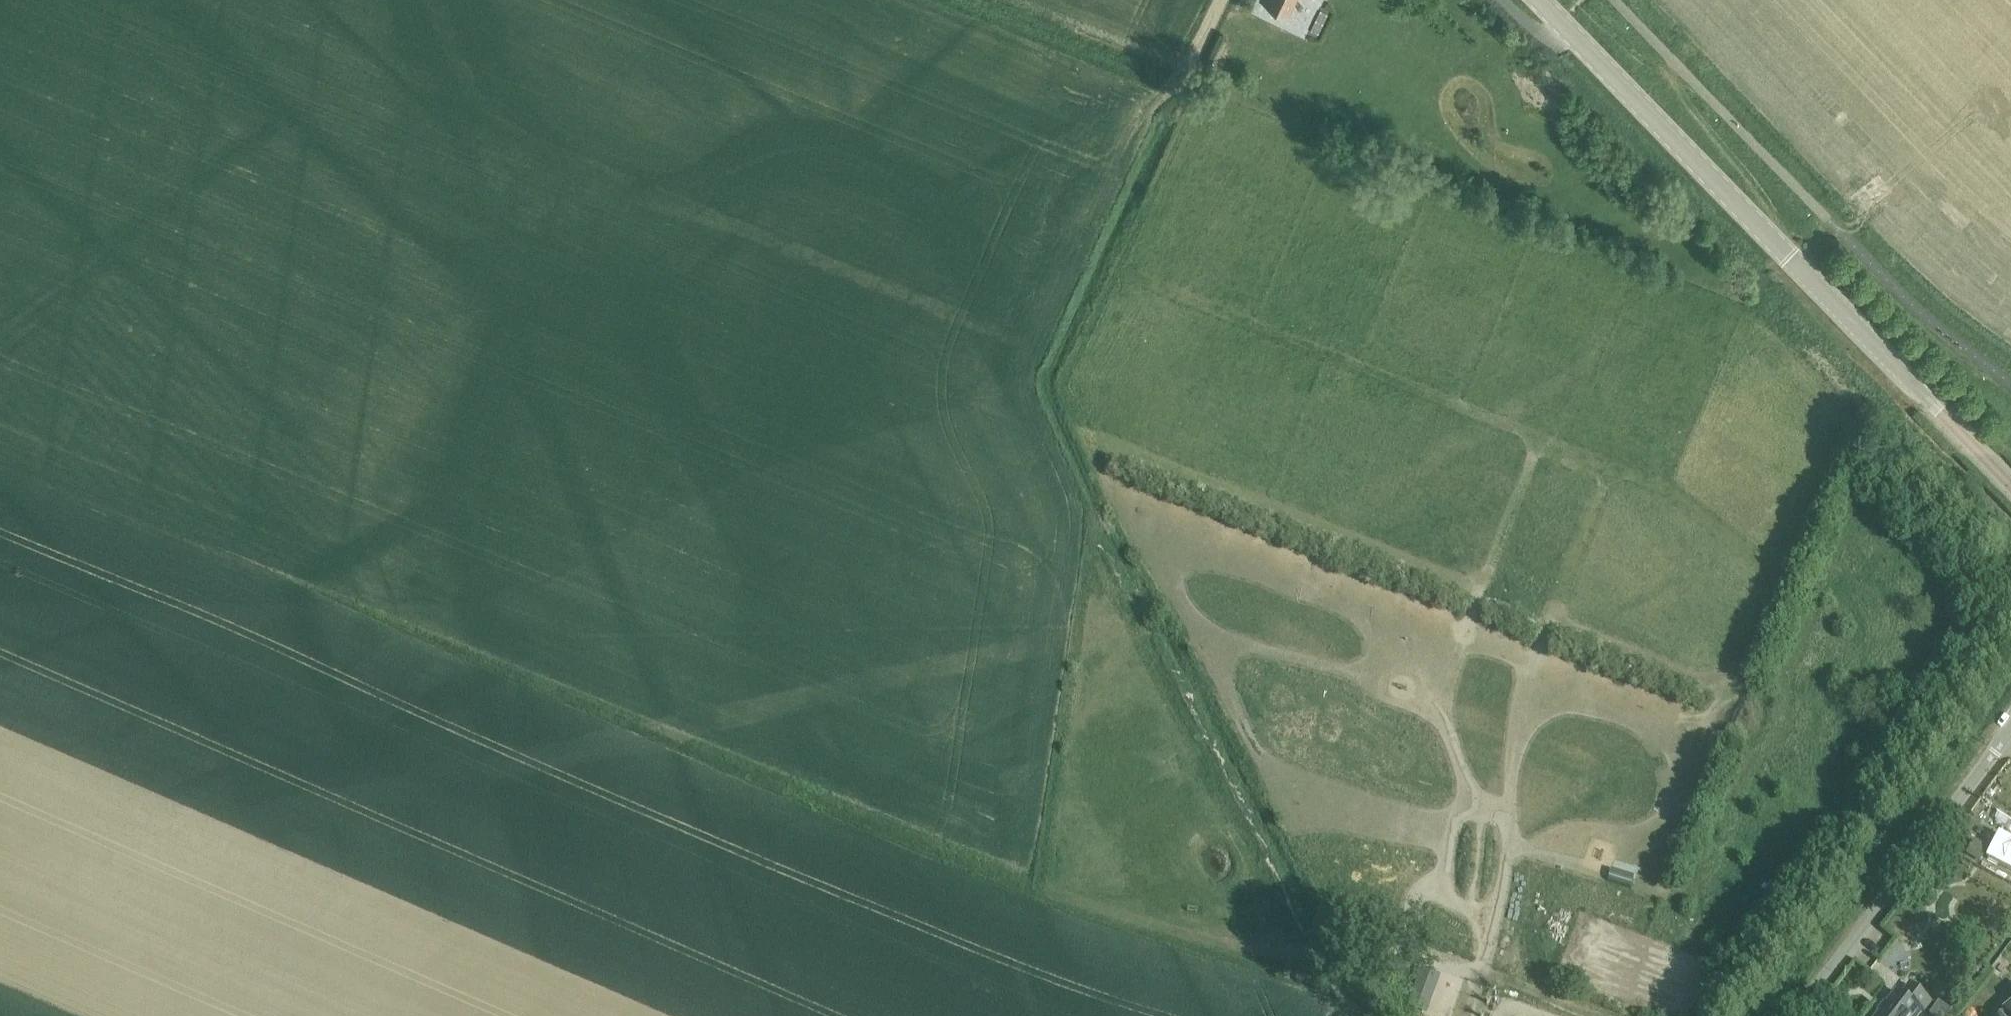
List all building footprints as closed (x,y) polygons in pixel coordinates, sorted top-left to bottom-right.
[(1263,2),(1287,14),(1294,0),(1264,0),(1263,2)] [(1991,851),(2010,863),(2010,835),(2003,831),(1991,851)] [(1901,958),(1902,971),(1919,970),(1919,958),(1901,958)] [(1879,1015),(1913,1015),(1917,1010),(1922,1013),(1931,1002),(1910,986),(1902,997),(1897,993),(1879,1015)]
